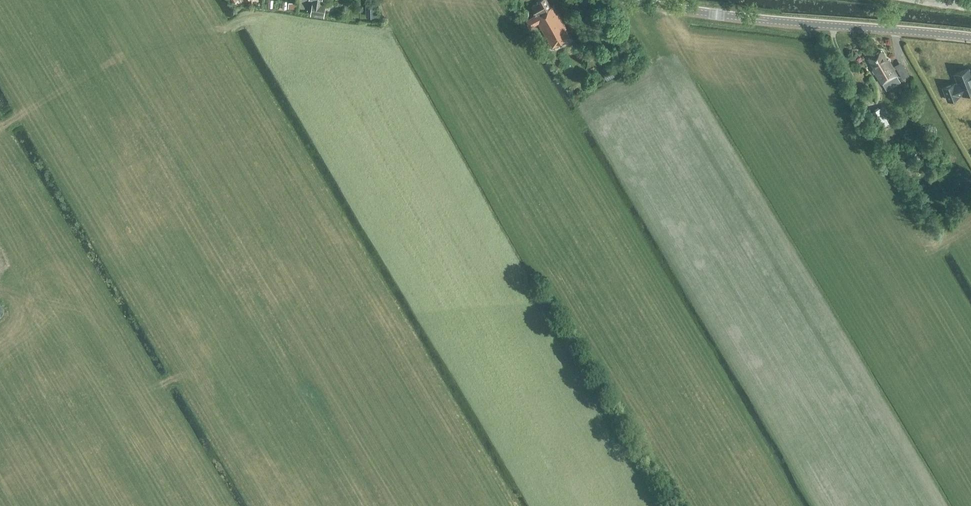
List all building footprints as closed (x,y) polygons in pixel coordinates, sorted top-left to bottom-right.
[(321,1),(322,0),(314,0),(313,4),(311,15),(324,17),(325,5),(320,4),(321,1)] [(572,39),(571,37),(565,26),(566,26),(553,5),(551,6),(547,0),(538,0),(537,0),(538,2),(531,6),(536,15),(526,20),(530,27),(538,23),(552,48),(569,38),(570,40),(572,39)] [(874,68),(873,69),(882,83),(897,74),(888,60),(887,60),(881,50),(868,58),(874,68)] [(955,74),(958,82),(943,88),(948,100),(970,91),(970,74),(969,68),(955,74)] [(867,114),(876,130),(889,123),(880,107),(867,114)]
